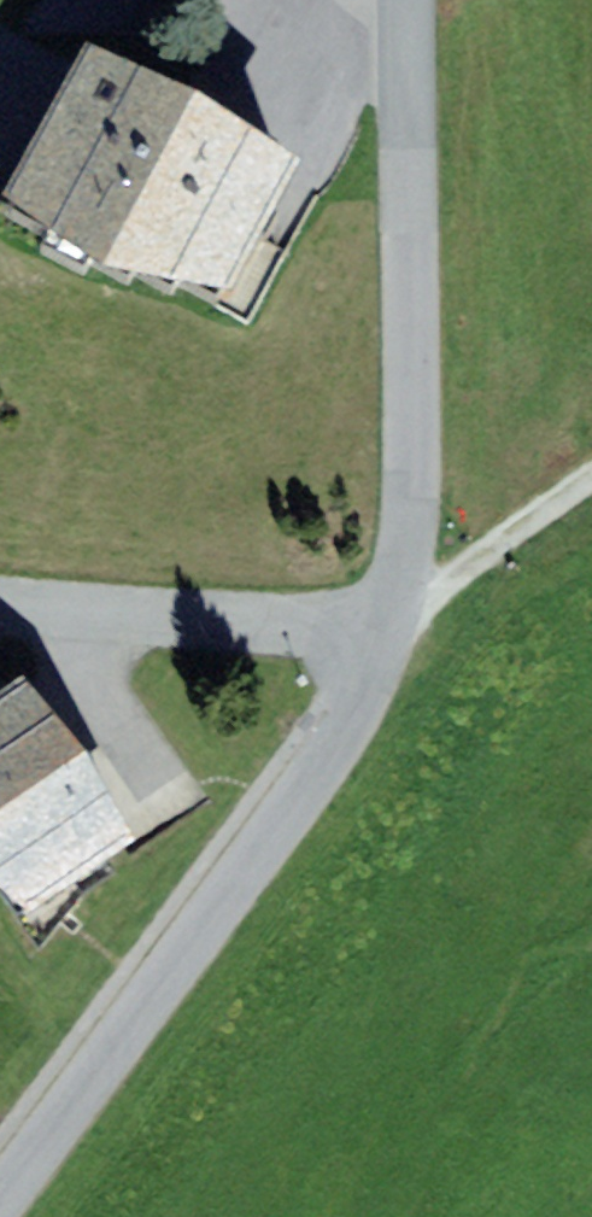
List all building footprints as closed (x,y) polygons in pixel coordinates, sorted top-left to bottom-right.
[(274,193),(70,90),(1,225),(205,327),(274,193)] [(0,718),(0,914),(100,849),(10,711),(0,718)]
